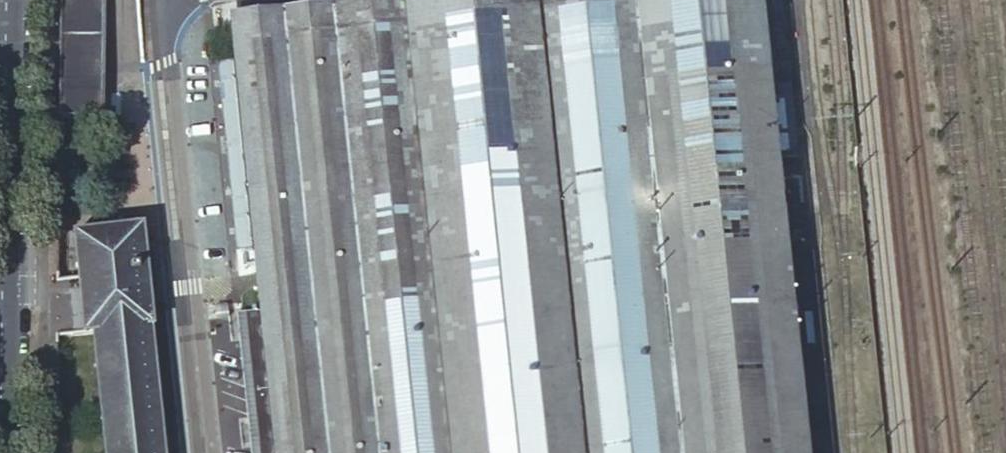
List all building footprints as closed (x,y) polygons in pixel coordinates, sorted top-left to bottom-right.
[(58,57),(56,139),(108,140),(110,14),(100,14),(100,0),(58,0),(58,57)] [(229,25),(252,256),(271,452),(802,452),(782,252),(772,157),(756,0),(453,0),(229,25)] [(772,157),(793,156),(776,0),(756,0),(772,157)] [(67,237),(72,284),(54,286),(53,339),(83,336),(96,452),(155,452),(132,230),(67,237)] [(782,252),(802,452),(829,452),(809,250),(782,252)] [(252,256),(225,258),(245,452),(271,452),(252,256)]
